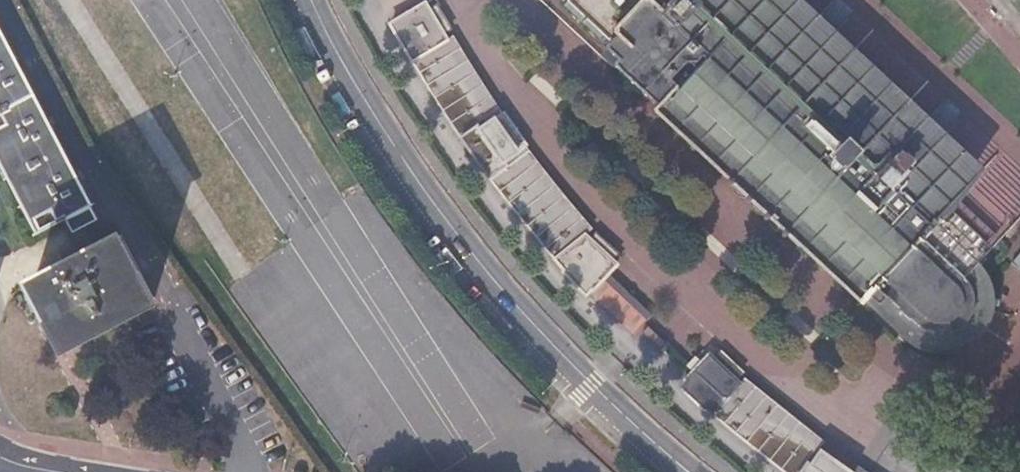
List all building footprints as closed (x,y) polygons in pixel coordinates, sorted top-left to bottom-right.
[(657,107),(762,203),(867,300),(909,338),(918,329),(931,337),(939,340),(956,338),(968,330),(976,318),(979,311),(979,300),(973,283),(967,277),(1017,224),(1019,220),(1019,178),(959,121),(939,142),(923,127),(942,106),(849,18),(828,39),(813,24),(833,3),(830,0),(567,0),(558,9),(660,103),(657,107)] [(444,111),(460,134),(488,175),(523,221),(566,272),(565,273),(587,295),(593,289),(595,291),(618,267),(588,236),(582,241),(512,149),(517,146),(501,123),(495,127),(443,43),(448,40),(426,4),(391,24),(419,72),(444,111)] [(34,236),(94,205),(0,24),(0,171),(34,236)] [(540,64),(527,82),(554,103),(568,85),(540,64)] [(121,234),(36,279),(69,344),(152,301),(155,299),(121,234)] [(818,449),(822,444),(744,379),(740,383),(713,355),(687,380),(689,382),(684,388),(705,410),(708,408),(735,431),(757,449),(787,471),(852,471),(818,449)]
